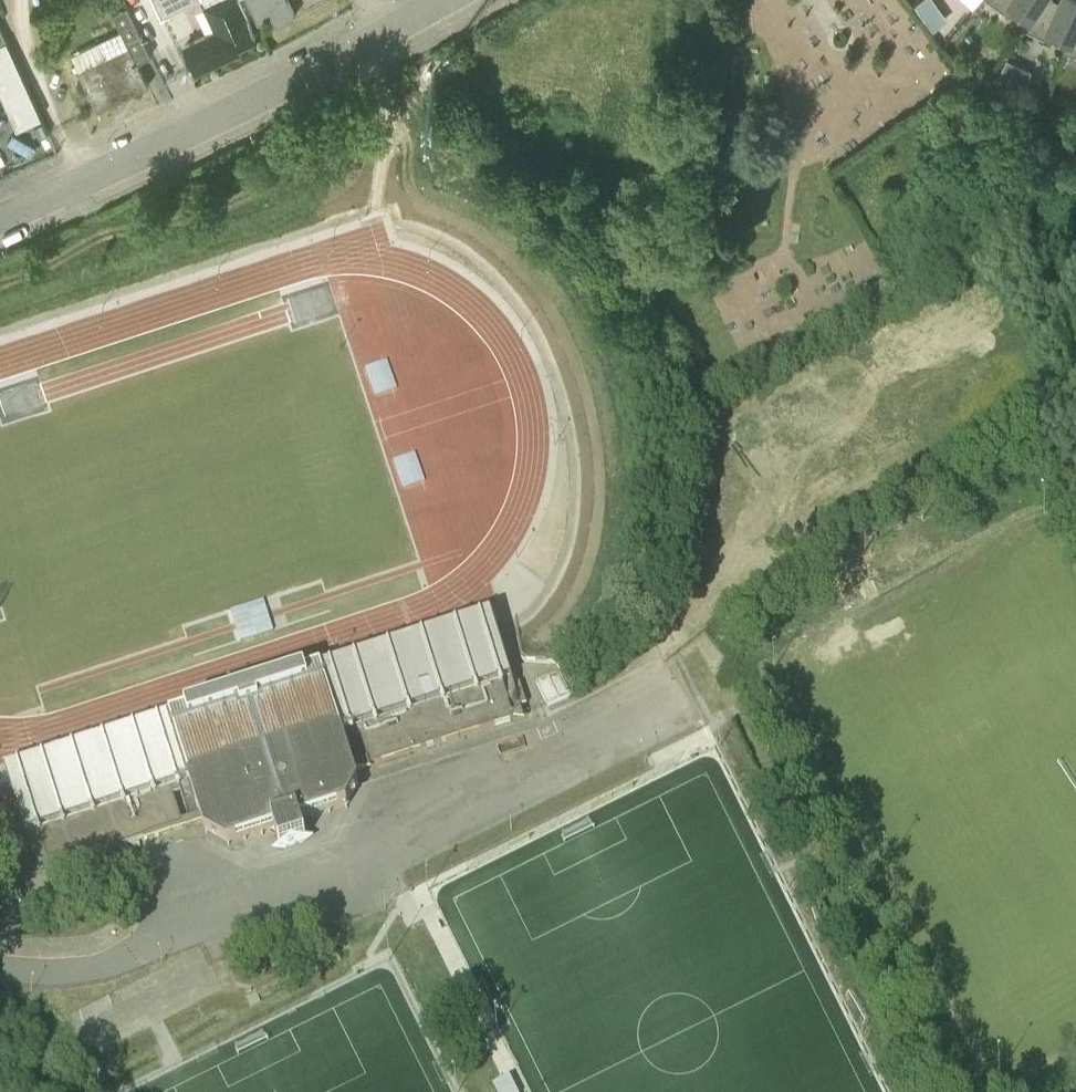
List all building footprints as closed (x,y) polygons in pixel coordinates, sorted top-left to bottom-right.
[(163,14),(192,0),(155,0),(163,14)] [(220,29),(186,45),(196,66),(222,53),(223,55),(238,48),(236,44),(255,35),(238,0),(206,0),(220,29)] [(258,20),(272,13),(277,23),(295,14),(289,0),(248,0),(258,20)] [(935,0),(919,0),(915,3),(924,15),(938,4),(935,0)] [(1012,13),(1017,5),(1029,14),(1030,12),(1031,12),(1039,0),(993,0),(1012,13)] [(1058,2),(1054,0),(1053,0),(1051,1),(1049,5),(1040,0),(1039,0),(1031,12),(1030,12),(1029,14),(1030,14),(1022,25),(1053,39),(1057,30),(1070,36),(1071,35),(1075,25),(1075,0),(1059,0),(1058,2)] [(114,12),(122,28),(71,53),(98,109),(149,84),(138,60),(151,54),(128,5),(114,12)] [(17,127),(42,116),(7,40),(0,24),(0,89),(17,127)] [(1071,35),(1070,36),(1071,36),(1065,50),(1075,53),(1075,25),(1071,35)] [(1024,84),(1029,73),(1014,66),(1004,62),(999,73),(1009,77),(1024,84)] [(7,773),(26,831),(33,852),(43,848),(50,870),(183,827),(173,797),(181,794),(190,821),(201,818),(206,835),(228,847),(275,832),(281,849),(306,841),(301,824),(348,809),(359,786),(354,771),(362,768),(362,766),(363,766),(354,739),(360,737),(370,767),(514,721),(513,717),(523,714),(521,707),(527,705),(520,684),(514,686),(492,617),(7,773)]
